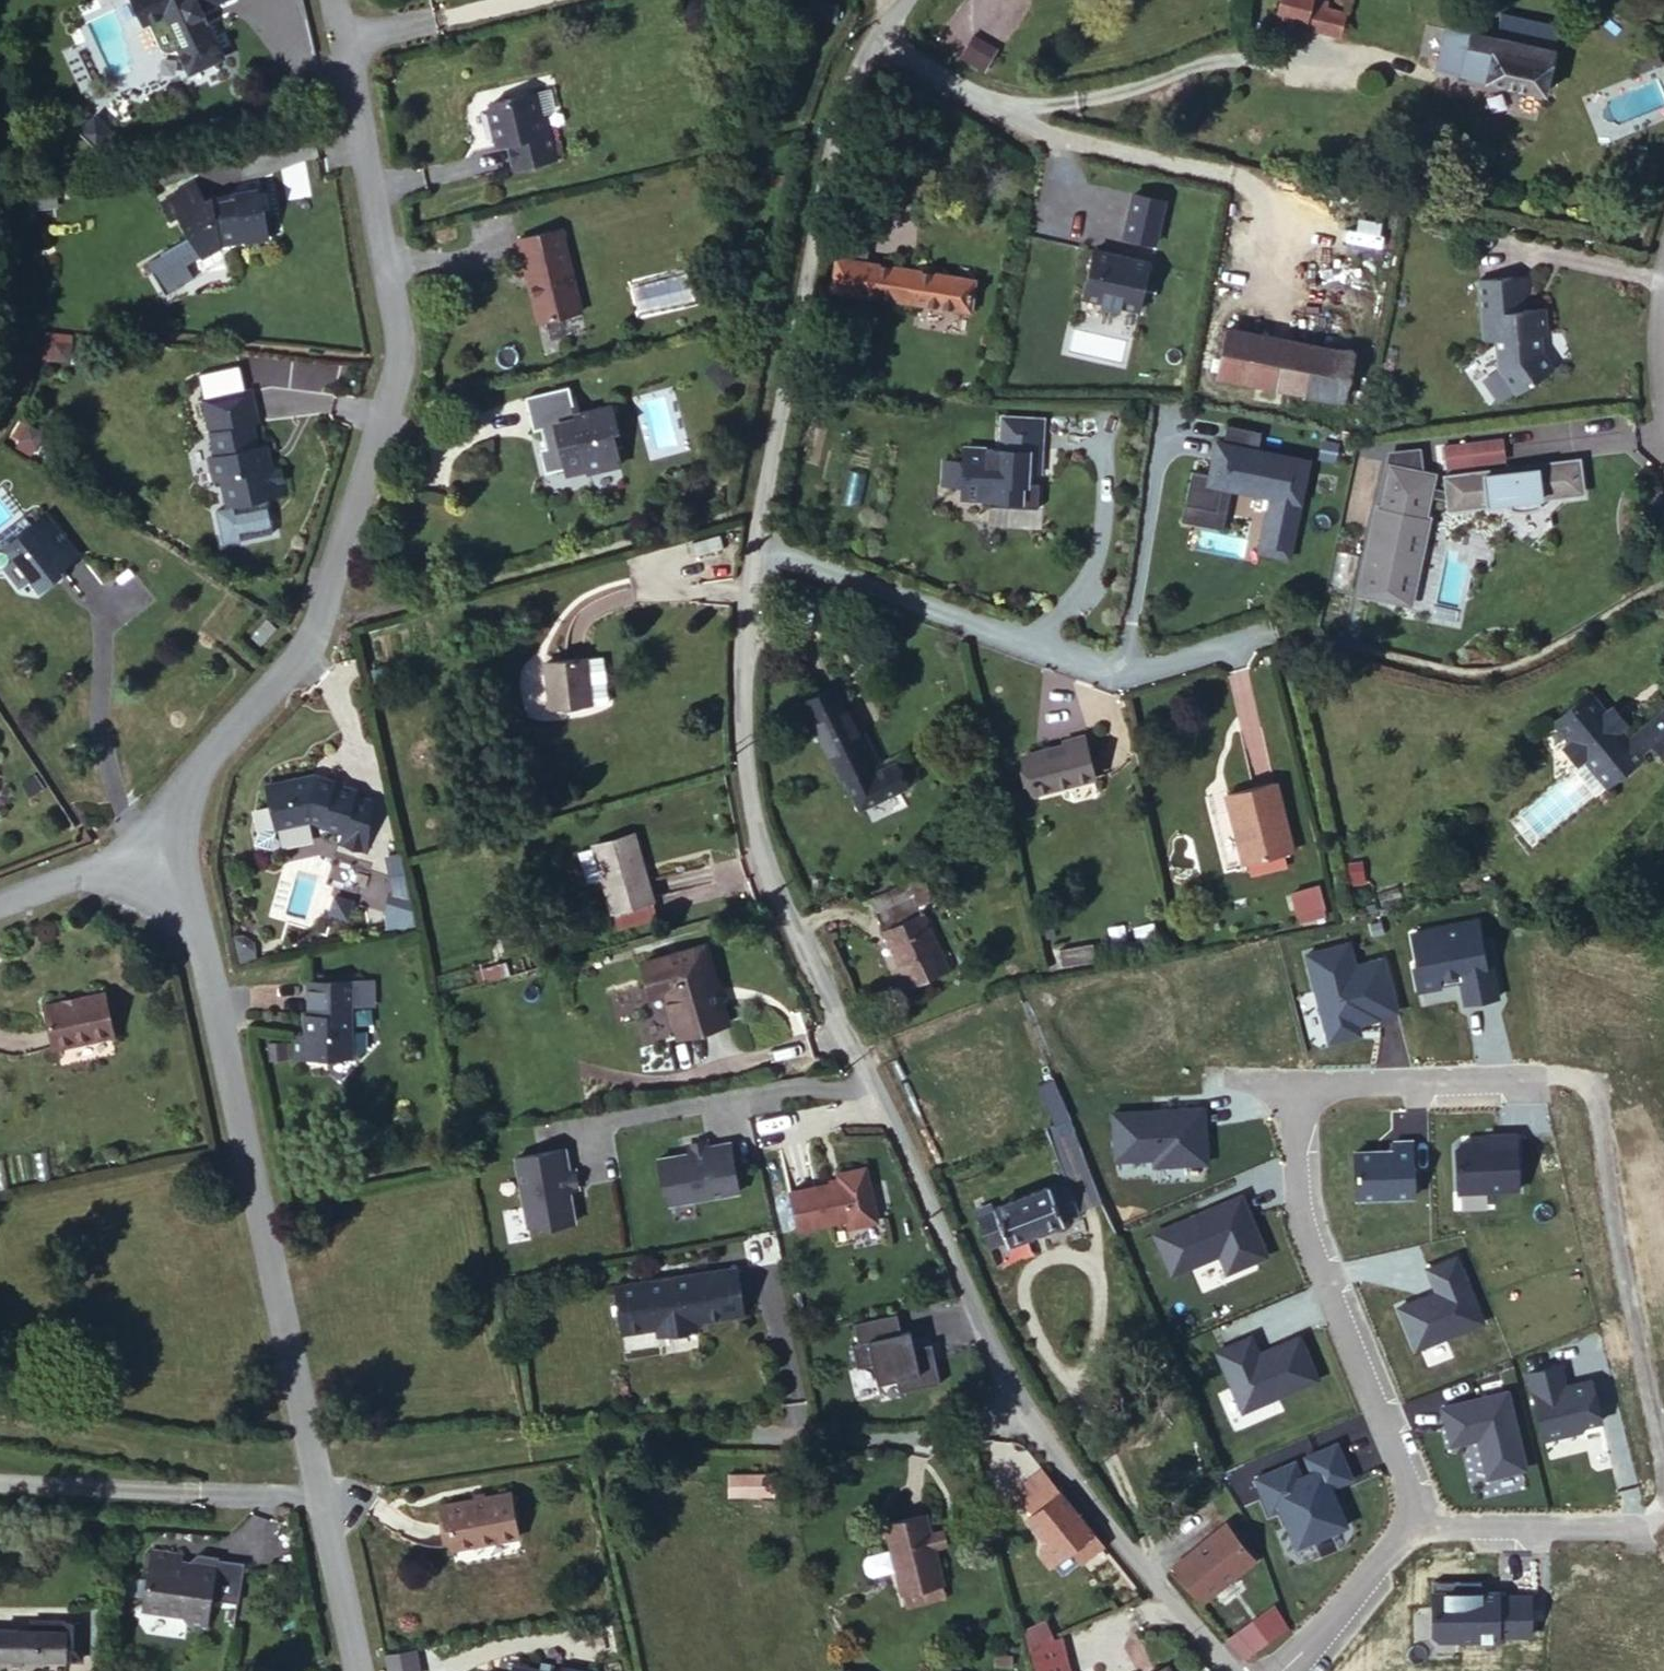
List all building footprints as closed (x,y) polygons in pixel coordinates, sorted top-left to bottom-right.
[(147,7),(163,0),(168,10),(167,15),(172,25),(176,29),(185,25),(198,51),(226,36),(209,0),(144,0),(147,7)] [(1277,33),(1342,45),(1346,23),(1327,18),(1327,11),(1312,8),(1314,0),(1284,0),(1277,33)] [(1423,76),(1544,96),(1551,51),(1542,49),(1546,22),(1488,12),(1483,39),(1432,30),(1422,37),(1416,68),(1423,76)] [(973,36),(966,47),(961,56),(986,69),(998,49),(973,36)] [(520,156),(564,143),(550,94),(545,94),(539,77),(496,90),(492,97),(499,124),(507,133),(512,132),(520,156)] [(84,113),(101,130),(116,115),(99,97),(84,113)] [(225,225),(268,216),(278,215),(267,167),(258,168),(212,179),(210,184),(201,169),(167,189),(178,209),(183,205),(195,224),(207,244),(228,233),(225,225)] [(56,180),(25,183),(28,207),(58,204),(56,180)] [(1117,197),(1107,239),(1139,247),(1148,204),(1117,197)] [(527,226),(548,309),(591,297),(568,215),(527,226)] [(195,251),(207,244),(195,224),(168,240),(169,241),(156,248),(160,256),(159,256),(172,282),(192,271),(191,269),(201,264),(195,251)] [(1123,313),(1134,265),(1079,253),(1068,301),(1086,305),(1085,310),(1104,315),(1105,309),(1123,313)] [(820,261),(816,291),(954,312),(958,282),(820,261)] [(1510,276),(1495,278),(1498,311),(1508,311),(1506,301),(1513,297),(1510,276)] [(1498,311),(1495,278),(1458,281),(1462,337),(1475,337),(1477,364),(1500,399),(1535,373),(1521,350),(1519,338),(1528,337),(1527,311),(1508,311),(1498,311)] [(86,334),(59,330),(55,355),(81,359),(86,334)] [(1200,379),(1324,402),(1333,354),(1209,330),(1200,379)] [(558,465),(578,460),(601,454),(602,459),(604,465),(632,458),(623,423),(630,420),(623,395),(588,402),(582,377),(533,390),(540,417),(553,414),(559,439),(552,441),(558,465)] [(283,463),(276,465),(264,468),(260,444),(254,424),(262,419),(255,384),(202,394),(210,450),(206,451),(209,477),(219,475),(225,506),(214,508),(222,542),(275,530),(267,496),(289,491),(283,463)] [(971,507),(1021,511),(1023,487),(1011,486),(1012,466),(1024,467),(1027,422),(986,420),(984,452),(948,450),(947,464),(927,462),(926,486),(946,487),(945,500),(972,502),(971,507)] [(56,434),(33,422),(21,444),(43,457),(56,434)] [(1240,461),(1245,437),(1210,431),(1205,454),(1240,461)] [(1442,440),(1445,460),(1475,456),(1473,437),(1442,440)] [(1414,463),(1445,460),(1442,440),(1415,444),(1414,463)] [(264,468),(276,465),(271,441),(260,444),(264,468)] [(601,454),(578,460),(581,466),(602,459),(601,454)] [(1279,502),(1283,482),(1262,478),(1263,471),(1239,467),(1240,461),(1209,455),(1206,472),(1195,470),(1192,487),(1174,484),(1168,517),(1201,523),(1206,499),(1214,500),(1253,508),(1242,563),(1273,569),(1285,503),(1279,502)] [(1416,495),(1434,499),(1435,506),(1494,500),(1495,510),(1527,508),(1525,495),(1563,491),(1560,456),(1431,472),(1433,491),(1419,488),(1422,474),(1377,465),(1368,508),(1363,507),(1345,592),(1398,603),(1416,519),(1411,518),(1416,495)] [(1206,541),(1214,500),(1206,499),(1201,523),(1168,517),(1165,533),(1206,541)] [(68,578),(91,561),(57,519),(12,555),(23,567),(11,575),(29,596),(39,587),(49,600),(71,583),(68,578)] [(1280,603),(1264,604),(1265,617),(1281,615),(1280,603)] [(264,613),(244,634),(258,648),(278,625),(264,613)] [(542,646),(547,690),(603,688),(601,645),(542,646)] [(836,687),(805,701),(856,811),(912,786),(899,758),(875,769),(836,687)] [(1594,805),(1628,777),(1638,788),(1663,765),(1663,732),(1657,724),(1615,759),(1606,748),(1610,744),(1611,739),(1599,726),(1591,730),(1574,709),(1539,738),(1556,760),(1549,767),(1563,785),(1572,777),(1594,805)] [(1086,740),(1024,755),(1034,796),(1096,781),(1086,740)] [(317,815),(341,826),(355,791),(358,786),(310,764),(265,776),(271,798),(276,820),(309,812),(317,815)] [(1249,787),(1199,796),(1211,867),(1259,858),(1249,787)] [(355,791),(341,826),(317,815),(316,817),(340,828),(335,840),(362,852),(371,797),(355,791)] [(276,820),(271,798),(255,802),(259,820),(254,835),(270,841),(276,820)] [(594,865),(604,900),(642,886),(623,822),(566,838),(576,872),(594,865)] [(387,854),(387,924),(412,924),(411,854),(387,854)] [(1291,890),(1298,922),(1327,915),(1319,883),(1291,890)] [(642,886),(604,900),(610,918),(647,906),(642,886)] [(862,938),(889,927),(883,912),(856,925),(862,938)] [(901,921),(889,927),(862,938),(888,996),(927,980),(901,921)] [(1479,923),(1413,934),(1418,963),(1413,964),(1418,991),(1441,987),(1439,977),(1459,974),(1461,984),(1464,1005),(1496,1000),(1491,967),(1486,968),(1482,944),(1479,923)] [(658,981),(671,1030),(720,1013),(699,940),(634,961),(643,986),(658,981)] [(1057,949),(1060,967),(1095,961),(1092,943),(1057,949)] [(1307,954),(1329,1045),(1362,1037),(1359,1027),(1400,1017),(1385,956),(1357,964),(1351,943),(1307,954)] [(296,1031),(297,1054),(352,1057),(354,997),(374,997),(374,975),(311,975),(310,1009),(306,1009),(307,1019),(311,1020),(310,1031),(296,1031)] [(46,1005),(57,1051),(117,1038),(108,992),(46,1005)] [(1154,1111),(1114,1113),(1117,1161),(1155,1158),(1156,1166),(1208,1162),(1205,1107),(1160,1110),(1160,1113),(1154,1113),(1154,1111)] [(679,1145),(648,1151),(653,1178),(657,1180),(660,1198),(728,1185),(719,1134),(698,1137),(697,1131),(677,1135),(679,1145)] [(1487,1139),(1463,1141),(1458,1146),(1460,1190),(1520,1187),(1518,1132),(1499,1133),(1500,1139),(1487,1139)] [(1356,1199),(1413,1196),(1411,1141),(1392,1142),(1393,1151),(1354,1153),(1356,1199)] [(555,1144),(507,1152),(519,1220),(535,1217),(540,1220),(565,1216),(559,1185),(569,1183),(565,1164),(559,1165),(555,1144)] [(865,1211),(850,1157),(825,1163),(826,1168),(827,1171),(818,1174),(780,1182),(789,1220),(837,1209),(839,1217),(865,1211)] [(967,1225),(978,1252),(992,1246),(995,1253),(1056,1229),(1051,1217),(1064,1211),(1054,1187),(1035,1195),(1033,1188),(981,1209),(985,1218),(967,1225)] [(1201,1212),(1155,1232),(1173,1274),(1220,1253),(1228,1271),(1268,1253),(1241,1194),(1210,1208),(1212,1213),(1203,1217),(1201,1212)] [(1428,1269),(1438,1293),(1401,1308),(1418,1350),(1485,1322),(1458,1257),(1428,1269)] [(734,1305),(727,1260),(658,1271),(653,1278),(640,1279),(638,1274),(601,1280),(603,1299),(598,1300),(600,1309),(605,1309),(608,1328),(644,1322),(646,1331),(686,1324),(684,1313),(734,1305)] [(658,1271),(638,1274),(640,1279),(653,1278),(658,1271)] [(897,1315),(855,1325),(859,1341),(853,1343),(860,1368),(874,1364),(878,1380),(896,1376),(900,1393),(942,1383),(932,1342),(914,1346),(910,1329),(901,1331),(897,1315)] [(1254,1338),(1219,1353),(1245,1413),(1320,1380),(1302,1338),(1262,1355),(1254,1338)] [(1559,1362),(1528,1370),(1544,1436),(1581,1427),(1585,1421),(1601,1417),(1591,1377),(1565,1383),(1559,1362)] [(1527,1469),(1508,1393),(1443,1409),(1452,1447),(1483,1439),(1485,1447),(1481,1447),(1489,1479),(1527,1469)] [(1296,1461),(1257,1478),(1272,1513),(1283,1508),(1299,1546),(1349,1524),(1332,1486),(1353,1477),(1338,1443),(1307,1456),(1314,1472),(1303,1477),(1296,1461)] [(723,1474),(723,1490),(767,1490),(766,1473),(723,1474)] [(455,1496),(464,1542),(527,1532),(519,1486),(455,1496)] [(1082,1530),(1048,1489),(1017,1517),(1037,1539),(1032,1544),(1031,1552),(1041,1563),(1061,1546),(1072,1559),(1093,1541),(1082,1530)] [(894,1570),(936,1561),(921,1494),(875,1505),(881,1530),(888,1563),(890,1570),(894,1570)] [(1258,1562),(1226,1523),(1171,1568),(1202,1607),(1258,1562)] [(888,1563),(881,1530),(853,1537),(850,1545),(851,1560),(861,1569),(888,1563)] [(207,1607),(231,1611),(239,1554),(218,1551),(219,1559),(206,1556),(208,1544),(176,1539),(169,1586),(177,1596),(207,1601),(207,1607)] [(938,1578),(936,1561),(894,1570),(897,1587),(938,1578)] [(1529,1638),(1528,1599),(1496,1599),(1496,1596),(1458,1596),(1458,1585),(1431,1585),(1431,1637),(1436,1642),(1496,1642),(1496,1638),(1529,1638)] [(1278,1603),(1235,1645),(1249,1660),(1286,1622),(1278,1603)] [(80,1650),(82,1615),(31,1615),(31,1619),(0,1618),(0,1648),(80,1650)] [(1037,1616),(1017,1624),(1022,1643),(1044,1633),(1037,1616)] [(409,1670),(417,1670),(439,1667),(434,1642),(404,1647),(409,1670)] [(1133,1663),(1118,1670),(1137,1670),(1133,1663)]
